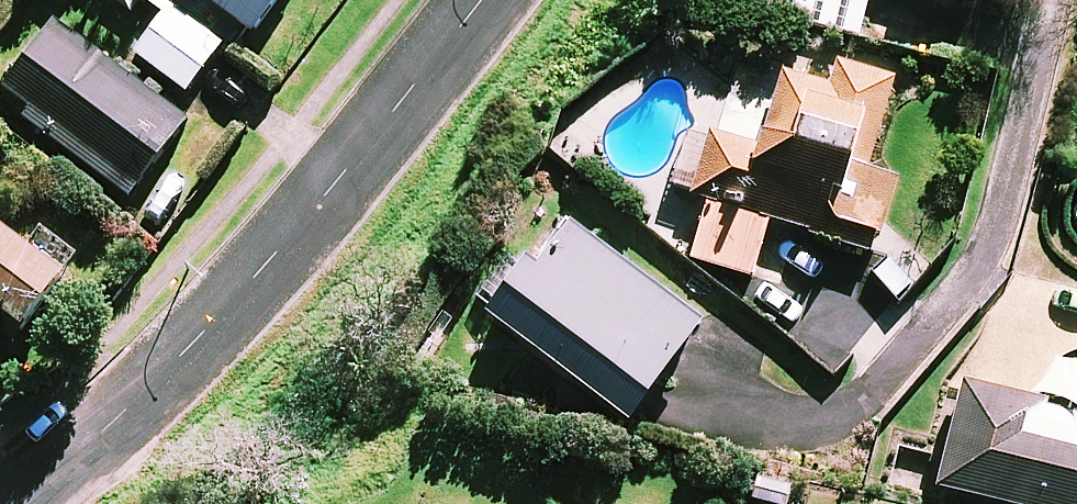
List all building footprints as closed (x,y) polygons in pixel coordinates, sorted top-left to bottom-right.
[(250,31),(274,0),(208,0),(250,31)] [(804,0),(740,0),(738,8),(859,39),(869,0),(805,0),(804,0)] [(219,47),(167,7),(132,53),(185,92),(219,47)] [(184,120),(53,20),(2,87),(28,108),(21,117),(125,197),(184,120)] [(894,78),(835,61),(828,85),(782,71),(764,133),(759,132),(755,143),(709,129),(690,195),(706,199),(768,218),(808,229),(807,234),(870,252),(876,233),(880,234),(897,177),(867,169),(894,78)] [(768,218),(706,199),(689,257),(751,275),(768,218)] [(699,321),(568,222),(534,266),(523,258),(481,312),(624,420),(699,321)] [(21,326),(60,273),(0,228),(0,310),(21,326)] [(1070,430),(1037,422),(1043,400),(960,380),(934,485),(1012,503),(1076,503),(1076,404),(1070,430)] [(748,472),(743,501),(756,503),(788,503),(793,481),(748,472)]
